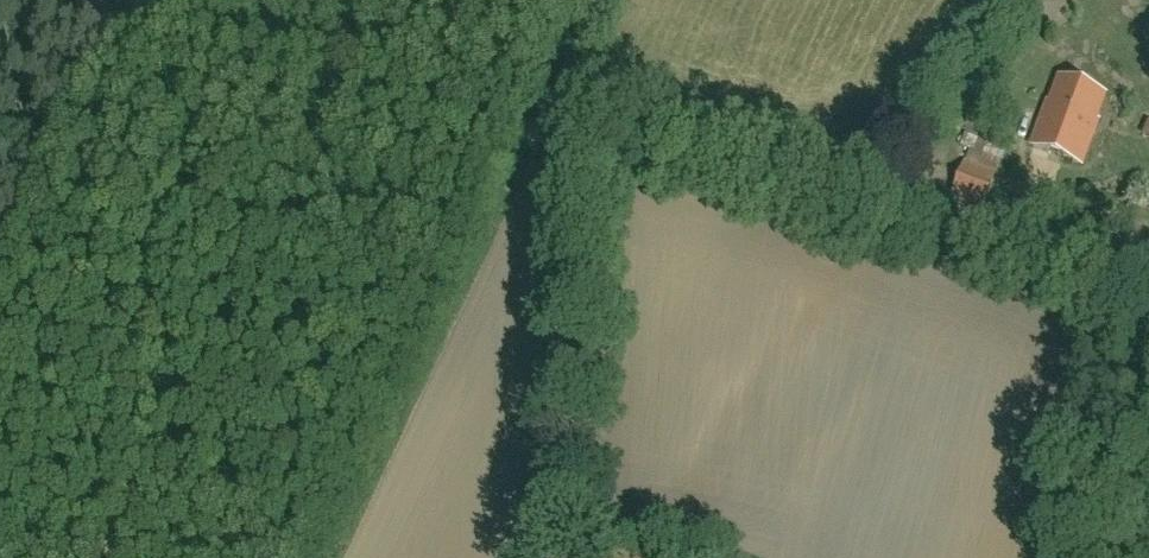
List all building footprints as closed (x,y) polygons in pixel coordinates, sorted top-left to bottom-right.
[(1075,189),(1113,104),(1051,77),(1013,162),(1075,189)] [(958,163),(942,202),(1010,231),(1027,192),(958,163)]
